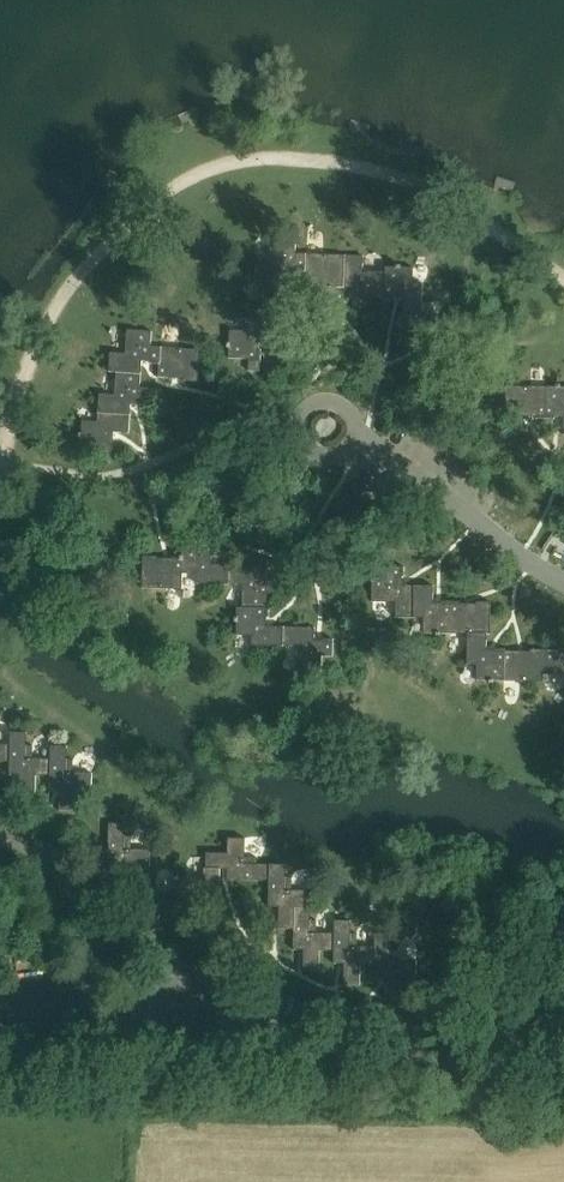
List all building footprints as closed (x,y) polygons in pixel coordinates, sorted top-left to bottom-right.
[(296,239),(272,238),(271,262),(255,261),(255,281),(262,281),(261,303),(246,303),(245,331),(230,330),(229,343),(228,343),(228,348),(229,348),(229,358),(249,359),(248,370),(260,371),(261,349),(258,349),(258,341),(277,341),(278,309),(286,309),(286,313),(296,313),(297,296),(286,295),(287,267),(296,268),(296,271),(304,271),(304,283),(330,284),(330,287),(357,288),(356,296),(353,296),(353,306),(370,307),(370,296),(384,297),(383,299),(393,299),(393,296),(402,296),(401,313),(396,313),(395,345),(409,346),(409,342),(422,343),(422,346),(435,346),(436,314),(421,314),(422,283),(412,283),(413,267),(400,267),(400,266),(394,265),(394,267),(385,267),(385,272),(362,271),(363,256),(296,254),(296,239)] [(152,332),(127,331),(126,354),(110,353),(109,373),(116,373),(115,395),(100,394),(98,422),(82,421),(82,434),(80,434),(80,439),(81,440),(81,449),(113,451),(114,441),(110,441),(111,433),(130,434),(131,405),(140,405),(140,409),(150,409),(151,389),(140,388),(142,364),(151,364),(150,368),(159,368),(158,376),(185,378),(184,381),(198,382),(201,350),(151,347),(152,332)] [(560,386),(555,386),(555,388),(507,388),(507,421),(521,420),(521,417),(535,417),(535,420),(556,420),(556,417),(563,417),(563,418),(563,388),(560,388),(560,386)] [(216,546),(183,545),(183,554),(182,554),(182,556),(170,556),(170,559),(157,559),(157,556),(144,555),(143,587),(184,589),(184,573),(198,573),(198,583),(244,585),(243,607),(238,607),(237,617),(236,617),(236,622),(237,622),(237,635),(252,636),(252,646),(298,647),(297,671),(322,672),(322,657),(333,658),(333,640),(323,640),(323,643),(315,643),(315,628),(266,627),(266,618),(270,618),(270,608),(268,608),(268,595),(279,595),(279,578),(269,578),(269,581),(261,581),(261,566),(212,564),(212,556),(215,556),(216,546)] [(388,567),(387,578),(372,577),(372,602),(396,603),(395,618),(423,619),(423,634),(436,634),(436,635),(441,636),(441,634),(465,635),(464,665),(474,666),(474,681),(487,681),(487,682),(492,683),(492,681),(540,682),(540,675),(563,675),(562,690),(563,690),(563,640),(554,640),(554,650),(527,650),(527,653),(502,652),(502,649),(492,649),(492,652),(484,652),(484,635),(489,635),(490,603),(476,602),(476,606),(462,606),(462,602),(442,602),(441,605),(433,605),(433,586),(401,586),(401,577),(405,577),(405,567),(388,567)] [(10,763),(9,776),(20,776),(19,797),(36,798),(36,776),(50,777),(50,790),(60,790),(60,811),(76,812),(77,789),(92,790),(92,773),(73,773),(73,762),(67,761),(67,747),(51,747),(50,759),(32,759),(33,748),(26,747),(27,733),(10,733),(10,745),(0,745),(0,763),(10,763)] [(127,823),(111,823),(109,866),(120,866),(119,888),(134,888),(134,909),(144,909),(143,931),(160,931),(160,910),(216,911),(217,892),(207,892),(208,883),(221,884),(221,870),(228,870),(228,880),(270,881),(269,908),(279,908),(279,929),(294,930),(294,950),(304,950),(304,972),(320,972),(320,951),(334,951),(334,964),(345,964),(344,986),(360,986),(361,965),(375,965),(375,978),(385,978),(385,999),(401,1000),(402,977),(417,977),(417,961),(398,961),(398,949),(392,949),(392,935),(376,935),(375,947),(357,947),(358,936),(351,936),(351,921),(335,921),(335,934),(317,933),(317,922),(311,922),(311,891),(292,891),(292,880),(286,880),(286,865),(257,864),(257,858),(246,858),(246,839),(229,838),(228,853),(207,853),(207,868),(205,868),(204,877),(175,876),(175,892),(157,892),(157,881),(151,880),(152,850),(132,849),(133,838),(126,838),(127,823)]
